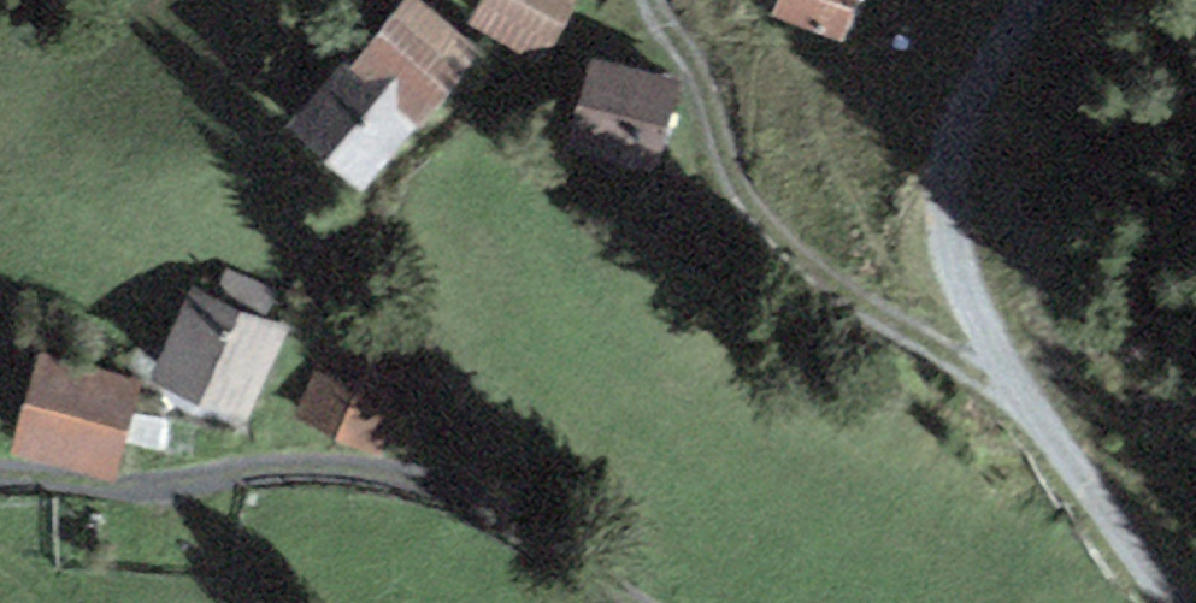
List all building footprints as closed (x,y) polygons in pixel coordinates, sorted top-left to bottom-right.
[(363,43),(432,97),(474,44),(418,0),(397,0),(363,43)] [(469,14),(532,53),(565,0),(478,0),(469,14)] [(770,3),(826,31),(841,0),(772,0),(770,3)] [(416,119),(346,54),(292,113),(362,178),(416,119)] [(659,78),(587,61),(571,126),(643,143),(659,78)] [(281,323),(192,284),(154,371),(242,410),(281,323)] [(410,370),(327,337),(297,413),(381,445),(410,370)] [(130,371),(34,350),(16,432),(112,453),(130,371)]
